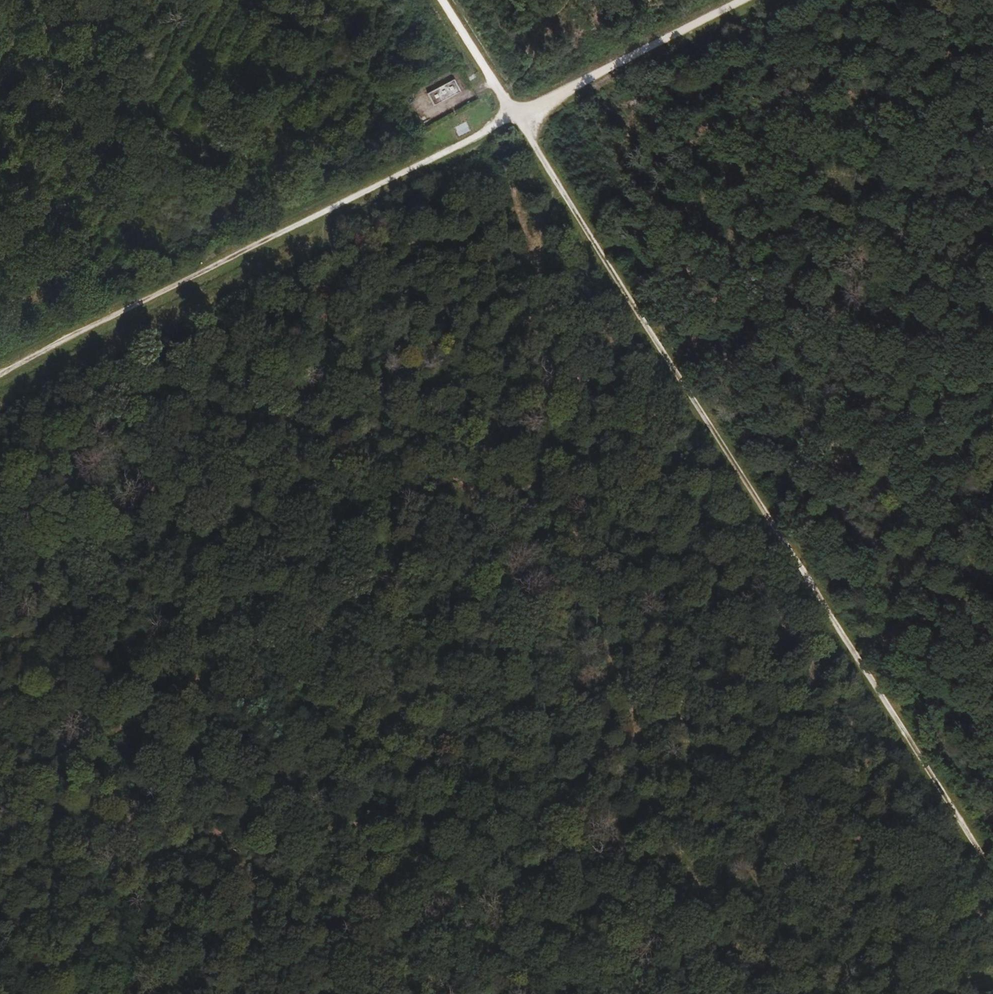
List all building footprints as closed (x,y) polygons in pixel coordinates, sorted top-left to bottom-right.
[(430,104),(459,93),(451,73),(423,83),(430,104)] [(459,135),(469,131),(466,123),(456,127),(459,135)]
